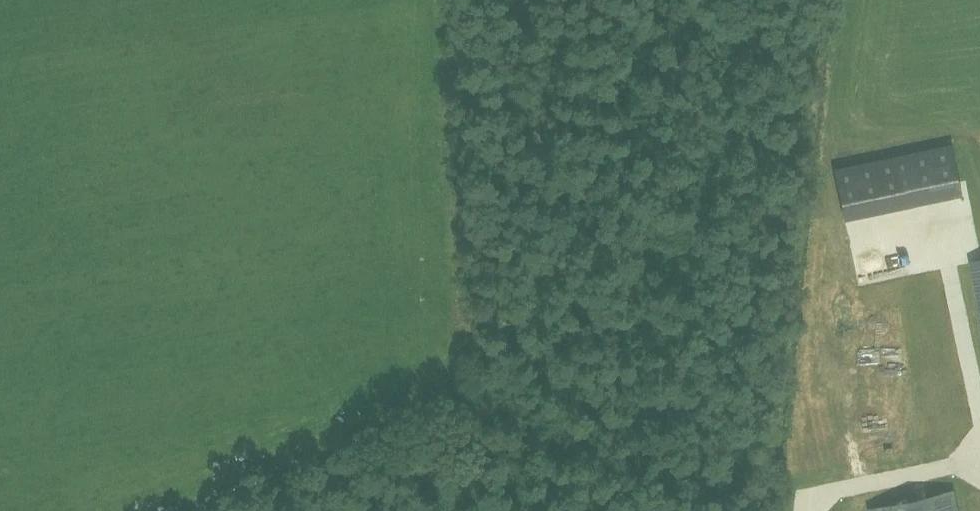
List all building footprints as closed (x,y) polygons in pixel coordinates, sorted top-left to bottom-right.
[(852,216),(973,196),(964,143),(843,164),(852,216)] [(870,509),(871,510),(958,510),(954,491),(870,509)]
